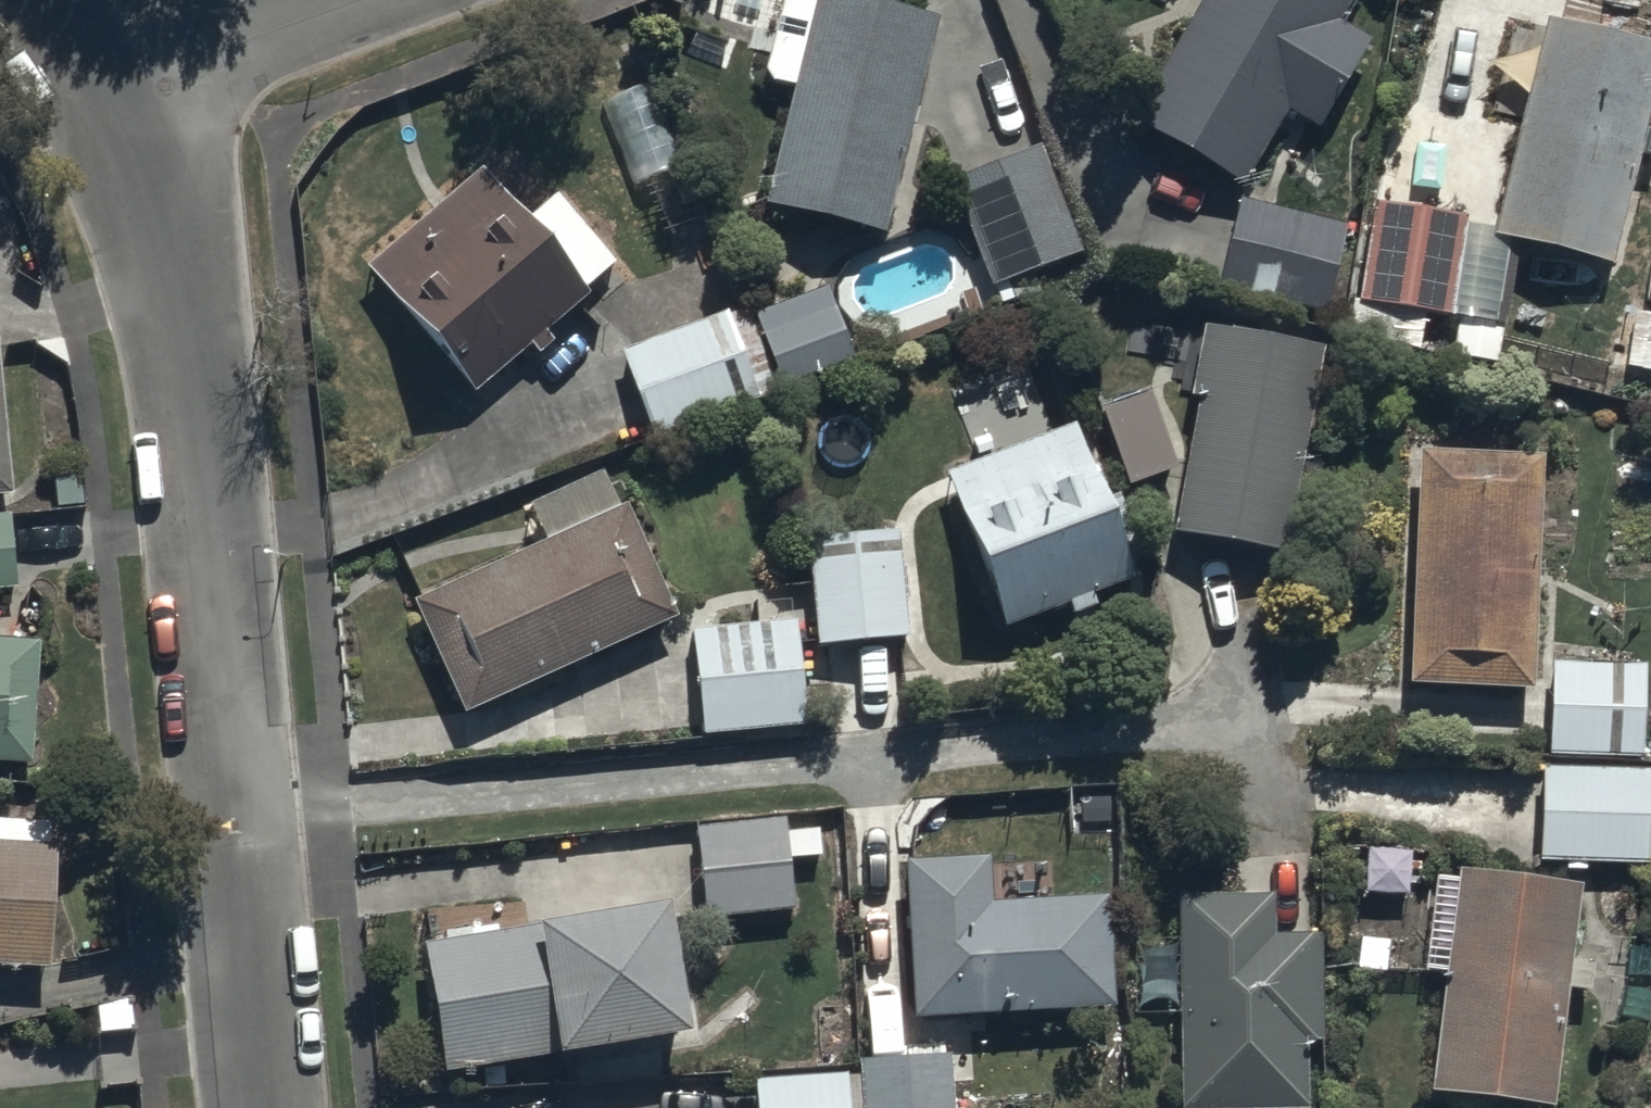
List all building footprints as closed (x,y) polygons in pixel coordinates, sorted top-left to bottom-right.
[(814,1),(810,0),(783,0),(762,83),(792,90),(762,209),(881,238),(934,23),(840,0),(814,0),(814,1)] [(1261,198),(1369,0),(1213,0),(1140,133),(1261,198)] [(1489,249),(1610,278),(1650,108),(1650,51),(1543,25),(1489,249)] [(1038,149),(949,186),(993,293),(1082,257),(1038,149)] [(363,281),(475,404),(598,292),(487,169),(363,281)] [(1344,234),(1239,204),(1213,292),(1319,322),(1344,234)] [(1463,219),(1374,206),(1354,343),(1420,353),(1426,318),(1448,321),(1463,219)] [(828,289),(752,317),(779,391),(855,364),(828,289)] [(617,356),(651,446),(778,398),(745,312),(727,319),(726,315),(617,356)] [(1632,327),(1628,382),(1650,383),(1650,329),(1632,327)] [(1198,336),(1163,543),(1282,563),(1317,356),(1198,336)] [(20,500),(1,340),(0,340),(0,502),(20,500)] [(1147,396),(1100,414),(1131,487),(1176,469),(1147,396)] [(936,488),(999,645),(1127,595),(1065,437),(936,488)] [(1413,460),(1401,703),(1524,709),(1535,466),(1413,460)] [(413,607),(471,725),(682,621),(624,503),(413,607)] [(9,517),(0,518),(0,591),(17,590),(9,517)] [(895,535),(804,544),(815,652),(906,643),(895,535)] [(795,621),(689,632),(701,740),(806,729),(795,621)] [(30,772),(38,632),(0,630),(0,770),(30,772)] [(1644,668),(1550,666),(1547,759),(1641,762),(1644,668)] [(1648,770),(1541,769),(1540,866),(1566,866),(1566,874),(1584,874),(1584,867),(1647,868),(1648,770)] [(785,823),(693,830),(701,925),(792,918),(788,862),(820,860),(818,831),(786,834),(785,823)] [(48,974),(57,851),(0,847),(0,970),(48,974)] [(919,1026),(1115,1013),(1110,902),(998,907),(997,869),(912,882),(919,1026)] [(1415,1105),(1434,1107),(1544,1107),(1577,899),(1451,880),(1415,1105)] [(1314,898),(1185,898),(1186,1107),(1315,1107),(1314,898)] [(446,1083),(701,1046),(680,908),(426,945),(446,1083)] [(860,1107),(954,1107),(953,1061),(857,1064),(858,1077),(860,1107)] [(858,1077),(753,1080),(754,1107),(860,1107),(858,1077)]
